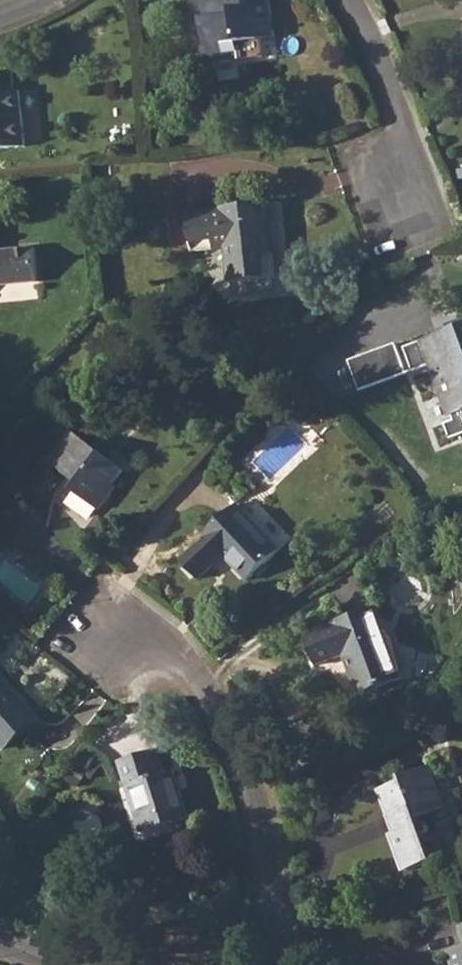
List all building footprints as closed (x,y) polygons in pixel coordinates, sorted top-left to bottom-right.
[(207,56),(238,53),(239,61),(263,58),(261,40),(274,38),(269,0),(245,0),(246,5),(234,7),(233,0),(205,0),(207,17),(203,18),(207,56)] [(0,73),(0,149),(24,147),(19,88),(13,89),(11,71),(0,73)] [(224,210),(188,214),(192,251),(227,248),(231,282),(276,277),(269,203),(224,207),(224,210)] [(36,283),(33,247),(0,251),(0,286),(36,283)] [(451,341),(448,332),(422,342),(430,366),(441,395),(444,394),(453,416),(461,412),(461,337),(451,341)] [(360,387),(408,372),(398,342),(351,358),(360,387)] [(50,462),(67,473),(78,482),(73,491),(100,512),(117,488),(114,486),(125,471),(69,430),(58,444),(62,446),(50,462)] [(204,541),(183,561),(199,578),(222,557),(245,583),(280,551),(237,506),(204,538),(204,541)] [(401,678),(385,637),(374,608),(332,623),(333,626),(306,636),(316,664),(344,653),(359,695),(401,678)] [(4,749),(40,717),(12,686),(9,688),(0,679),(0,743),(4,749)] [(118,762),(126,787),(134,784),(149,831),(188,819),(173,771),(164,773),(156,749),(118,762)] [(388,834),(403,872),(446,856),(438,834),(424,838),(423,836),(426,834),(428,832),(428,829),(428,826),(426,824),(424,823),(421,824),(419,825),(416,818),(446,807),(431,766),(398,778),(399,781),(377,789),(393,832),(388,834)] [(448,953),(451,964),(461,964),(461,949),(448,953)]
